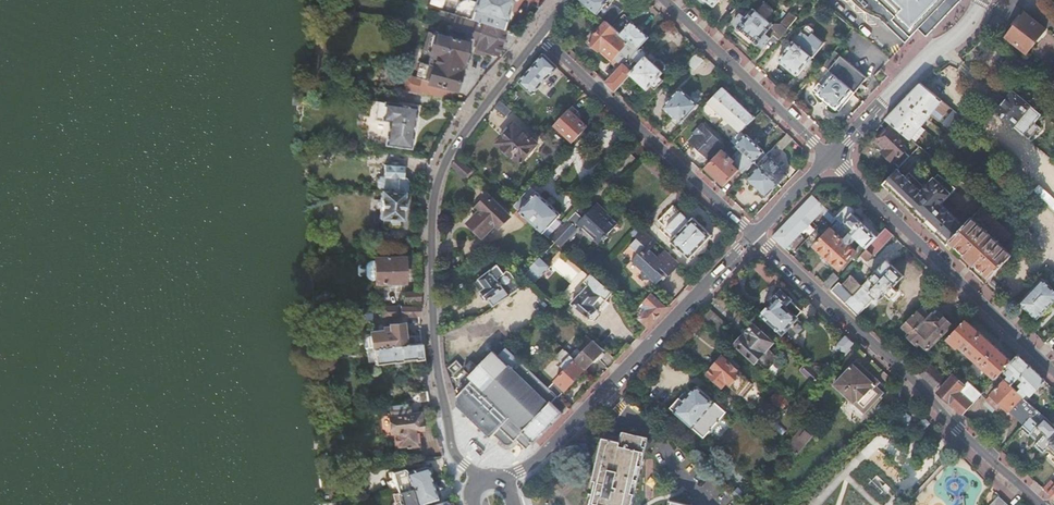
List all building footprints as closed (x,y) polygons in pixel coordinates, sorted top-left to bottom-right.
[(441,8),(444,0),(431,0),(429,4),(441,8)] [(468,18),(509,32),(512,32),(524,16),(509,11),(513,0),(458,0),(454,14),(460,15),(468,18)] [(597,13),(608,0),(581,0),(597,13)] [(862,3),(868,8),(876,12),(884,15),(887,15),(890,12),(895,17),(891,21),(899,29),(897,32),(906,41),(916,32),(913,29),(917,26),(919,28),(922,25),(926,29),(924,32),(927,36),(937,26),(934,23),(938,20),(942,17),(947,13),(948,11),(950,9),(953,6),(954,3),(956,0),(859,0),(862,3)] [(934,23),(937,26),(960,2),(957,0),(956,0),(954,3),(953,6),(950,9),(948,11),(947,13),(942,17),(938,20),(934,23)] [(734,23),(763,48),(774,35),(780,39),(797,18),(791,12),(781,24),(774,24),(770,20),(777,11),(766,1),(757,10),(755,8),(747,18),(742,13),(734,23)] [(1026,9),(1006,33),(1027,49),(1046,26),(1026,9)] [(620,34),(637,49),(649,37),(631,21),(624,14),(612,27),(620,34)] [(478,40),(476,48),(476,53),(486,56),(488,51),(497,54),(511,36),(508,35),(509,32),(468,18),(460,15),(458,22),(476,28),(473,38),(478,40)] [(607,23),(589,43),(598,52),(600,50),(620,67),(622,65),(623,64),(637,49),(620,34),(612,27),(609,24),(607,23)] [(433,51),(429,62),(422,61),(417,75),(412,74),(407,77),(407,83),(412,86),(417,87),(416,94),(424,95),(451,98),(454,89),(456,90),(456,88),(461,72),(459,72),(460,67),(464,68),(467,59),(464,58),(469,42),(443,35),(444,31),(435,29),(434,32),(430,31),(425,49),(433,51)] [(799,75),(825,43),(813,33),(810,36),(802,30),(778,60),(797,75),(799,75)] [(623,64),(633,74),(632,75),(649,91),(653,87),(657,90),(666,81),(662,77),(665,74),(664,73),(667,70),(666,66),(660,60),(656,59),(653,62),(646,56),(647,55),(647,53),(642,49),(640,49),(639,50),(638,49),(637,49),(623,64)] [(823,65),(855,92),(867,78),(835,51),(823,65)] [(544,53),(517,86),(522,90),(525,86),(535,94),(559,67),(544,53)] [(620,67),(606,81),(616,91),(632,75),(622,65),(620,67)] [(815,90),(840,111),(854,94),(855,92),(823,65),(820,69),(830,77),(824,85),(821,83),(815,90)] [(385,83),(384,90),(401,92),(399,85),(385,83)] [(407,83),(406,93),(416,94),(417,87),(412,86),(407,83)] [(922,83),(885,120),(910,140),(928,118),(943,100),(922,83)] [(1011,85),(993,106),(1024,133),(1035,120),(1042,112),(1011,85)] [(709,102),(741,132),(755,118),(742,106),(744,104),(736,96),(734,98),(728,92),(729,90),(725,86),(709,102)] [(454,89),(451,98),(452,100),(463,102),(468,91),(456,88),(456,90),(454,89)] [(681,88),(663,107),(680,123),(698,105),(681,88)] [(495,108),(505,117),(511,110),(500,101),(495,108)] [(417,108),(378,103),(375,122),(389,124),(385,147),(411,151),(417,108)] [(573,105),(556,124),(575,142),(589,127),(575,114),(579,110),(573,105)] [(884,149),(903,164),(919,147),(910,140),(885,120),(880,125),(885,129),(878,138),(887,145),(884,149)] [(1035,120),(1024,133),(1030,138),(1041,126),(1035,120)] [(724,145),(703,124),(696,132),(699,135),(692,142),(710,159),(724,145)] [(516,125),(500,143),(504,147),(504,151),(508,156),(514,156),(521,163),(538,143),(516,125)] [(537,132),(543,138),(549,131),(543,126),(537,132)] [(732,141),(754,161),(764,151),(747,134),(745,135),(741,132),(732,141)] [(776,145),(781,151),(793,139),(787,134),(776,145)] [(746,161),(741,166),(743,168),(741,170),(746,174),(757,164),(754,161),(732,141),(729,144),(741,155),(740,156),(746,161)] [(540,153),(552,164),(563,154),(549,142),(540,153)] [(707,167),(726,185),(741,170),(735,164),(737,162),(724,150),(707,167)] [(1002,160),(1009,165),(1006,169),(1014,176),(1018,172),(1023,164),(1009,153),(1002,160)] [(761,168),(779,185),(789,174),(771,156),(770,157),(767,154),(757,164),(761,168)] [(454,165),(465,175),(473,168),(458,155),(454,165)] [(550,164),(540,155),(535,161),(544,170),(550,164)] [(931,169),(938,174),(956,188),(962,181),(937,161),(931,169)] [(378,181),(378,187),(379,191),(381,192),(405,194),(408,191),(408,181),(405,178),(404,178),(404,167),(384,166),(384,177),(380,177),(378,181)] [(885,184),(948,244),(952,239),(965,226),(942,203),(956,188),(938,174),(930,184),(926,188),(910,174),(901,166),(885,184)] [(750,180),(768,197),(779,185),(761,168),(750,180)] [(910,174),(926,188),(930,184),(914,170),(910,174)] [(1039,196),(1053,211),(1053,200),(1045,191),(1039,196)] [(381,193),(379,219),(403,220),(404,195),(405,194),(381,192),(381,193)] [(520,210),(524,214),(544,232),(557,218),(560,214),(536,192),(522,208),(520,210)] [(512,213),(491,194),(482,204),(486,208),(474,222),(486,233),(499,219),(503,223),(512,213)] [(825,207),(813,194),(802,205),(788,220),(772,237),(785,249),(823,210),(825,207)] [(587,199),(571,215),(566,220),(574,227),(578,222),(599,241),(616,224),(596,204),(594,206),(587,199)] [(513,204),(517,208),(520,210),(522,208),(515,202),(513,204)] [(985,218),(993,226),(993,227),(1005,239),(1011,232),(1005,226),(991,212),(995,206),(990,202),(985,208),(990,212),(985,218)] [(839,221),(863,244),(867,248),(871,244),(879,251),(894,235),(885,228),(878,236),(863,221),(862,221),(852,211),(853,206),(851,204),(846,205),(835,216),(836,217),(839,221)] [(667,228),(682,212),(674,205),(659,220),(667,228)] [(824,213),(832,221),(836,217),(835,216),(825,207),(823,210),(825,212),(824,213)] [(517,208),(515,210),(522,217),(524,214),(520,210),(517,208)] [(682,212),(667,228),(676,236),(691,221),(682,212)] [(676,236),(672,240),(681,249),(680,250),(681,251),(682,250),(691,258),(713,235),(695,217),(691,221),(676,236)] [(952,239),(992,277),(1013,254),(973,217),(965,226),(952,239)] [(557,218),(544,232),(550,237),(563,224),(557,218)] [(832,228),(857,250),(863,244),(839,221),(832,228)] [(815,246),(840,268),(853,255),(857,250),(832,228),(832,227),(815,246)] [(642,248),(631,260),(642,270),(641,272),(642,281),(648,280),(650,278),(655,283),(662,276),(666,271),(671,275),(681,264),(665,249),(659,256),(651,248),(657,241),(644,230),(637,238),(646,246),(643,249),(642,248)] [(1016,237),(1010,244),(1017,250),(1023,244),(1016,237)] [(857,250),(853,255),(857,259),(862,255),(867,249),(867,248),(863,244),(857,250)] [(867,249),(862,255),(867,260),(872,254),(867,249)] [(541,255),(531,266),(542,276),(552,265),(541,255)] [(404,282),(403,258),(375,259),(375,261),(376,281),(376,283),(404,282)] [(839,282),(832,290),(858,315),(875,297),(882,296),(886,292),(891,297),(898,289),(894,286),(904,275),(888,260),(863,285),(852,275),(843,285),(839,282)] [(371,281),(376,281),(375,261),(370,262),(366,267),(366,276),(371,281)] [(499,264),(482,276),(488,285),(500,277),(505,273),(499,264)] [(505,273),(500,277),(506,285),(516,278),(512,272),(507,271),(505,273)] [(666,271),(662,276),(666,280),(671,275),(666,271)] [(832,272),(821,283),(829,290),(842,276),(841,275),(836,275),(832,272)] [(516,278),(506,285),(511,293),(530,281),(522,273),(516,278)] [(587,286),(579,295),(578,295),(569,304),(586,319),(589,320),(591,320),(593,319),(595,317),(596,316),(596,314),(596,312),(595,310),(612,292),(591,274),(584,283),(587,286)] [(477,279),(483,288),(488,285),(482,276),(477,279)] [(488,285),(483,288),(482,292),(485,295),(486,297),(490,298),(495,305),(511,293),(506,285),(500,277),(488,285)] [(1021,302),(1038,319),(1053,302),(1053,288),(1044,278),(1021,302)] [(547,289),(543,292),(550,298),(554,295),(547,289)] [(778,300),(764,315),(784,334),(798,319),(786,307),(792,300),(782,290),(776,298),(778,300)] [(420,301),(419,291),(403,292),(402,294),(402,296),(402,297),(402,299),(403,301),(404,302),(420,301)] [(644,304),(647,307),(648,310),(641,318),(649,326),(668,306),(654,293),(644,304)] [(382,306),(383,314),(398,314),(398,306),(382,306)] [(403,306),(403,316),(420,316),(420,307),(403,306)] [(902,327),(910,334),(909,336),(918,344),(919,343),(927,350),(952,324),(940,313),(936,317),(934,316),(932,316),(931,317),(921,308),(902,327)] [(960,347),(996,379),(1000,374),(1012,361),(966,320),(947,339),(958,349),(960,347)] [(374,329),(375,346),(415,343),(414,336),(404,336),(403,324),(391,325),(391,328),(374,329)] [(774,342),(753,324),(743,335),(740,334),(735,340),(736,342),(735,343),(756,362),(757,361),(768,370),(779,357),(769,348),(774,342)] [(846,336),(836,347),(843,354),(853,343),(846,336)] [(586,369),(597,357),(598,357),(603,352),(603,351),(605,348),(595,339),(582,352),(572,341),(565,348),(586,369)] [(369,347),(370,360),(376,360),(377,363),(403,361),(403,360),(415,359),(415,360),(423,359),(422,343),(415,343),(375,346),(369,347)] [(474,380),(457,396),(457,405),(491,437),(492,436),(495,439),(498,436),(504,443),(505,443),(506,444),(507,444),(508,444),(509,444),(510,444),(511,444),(511,443),(512,443),(513,442),(517,438),(527,448),(534,442),(535,443),(546,432),(553,425),(564,413),(563,412),(568,406),(559,397),(548,387),(508,348),(507,348),(498,356),(494,352),(488,358),(479,367),(473,361),(465,369),(471,375),(470,376),(474,380)] [(559,397),(586,369),(565,348),(557,356),(564,362),(561,365),(566,370),(548,387),(559,397)] [(1012,361),(1000,374),(1012,385),(1015,381),(1030,365),(1018,354),(1012,361)] [(707,374),(722,388),(726,383),(740,396),(752,383),(724,356),(707,374)] [(856,360),(834,385),(854,403),(858,399),(868,408),(883,392),(874,383),(877,379),(856,360)] [(455,375),(464,367),(458,361),(450,368),(455,375)] [(916,372),(935,389),(945,378),(927,361),(916,372)] [(820,375),(807,363),(801,370),(813,382),(820,375)] [(1030,365),(1015,381),(1030,396),(1027,399),(1028,400),(1046,381),(1030,365)] [(987,389),(1024,423),(1037,409),(1028,400),(1027,399),(1012,385),(1000,374),(996,379),(987,389)] [(939,392),(963,415),(984,393),(970,381),(965,386),(955,375),(939,392)] [(1012,385),(1027,399),(1030,396),(1015,381),(1012,385)] [(671,408),(694,429),(716,404),(697,386),(683,401),(680,398),(671,408)] [(783,410),(791,400),(778,389),(770,399),(783,410)] [(421,401),(429,401),(427,391),(411,393),(412,402),(421,401)] [(858,399),(854,403),(865,413),(868,408),(858,399)] [(410,415),(419,414),(419,408),(420,407),(421,407),(421,401),(412,402),(409,402),(410,415)] [(421,401),(421,407),(425,409),(426,409),(431,409),(429,401),(421,401)] [(411,447),(418,446),(417,433),(416,430),(421,430),(421,423),(420,423),(419,414),(410,415),(409,402),(392,404),(393,415),(395,432),(397,448),(406,448),(406,449),(411,448),(411,447)] [(716,404),(694,429),(700,434),(722,410),(716,404)] [(1046,434),(1036,445),(1044,453),(1047,449),(1053,441),(1053,425),(1053,424),(1047,419),(1037,409),(1024,423),(1020,428),(1028,435),(1037,426),(1046,434)] [(905,413),(898,416),(898,423),(903,427),(910,424),(911,417),(905,413)] [(931,424),(925,417),(917,424),(924,431),(931,424)] [(805,428),(787,447),(796,455),(814,436),(805,428)] [(647,439),(623,432),(621,442),(603,438),(599,454),(603,456),(596,481),(592,481),(587,504),(632,504),(647,439)] [(391,469),(396,487),(431,480),(426,464),(406,469),(405,467),(403,466),(391,469)] [(401,504),(415,504),(415,502),(436,496),(431,480),(396,487),(401,504)] [(1047,494),(1053,500),(1053,482),(1046,490),(1048,493),(1047,494)] [(991,504),(1008,504),(999,497),(991,504)]
